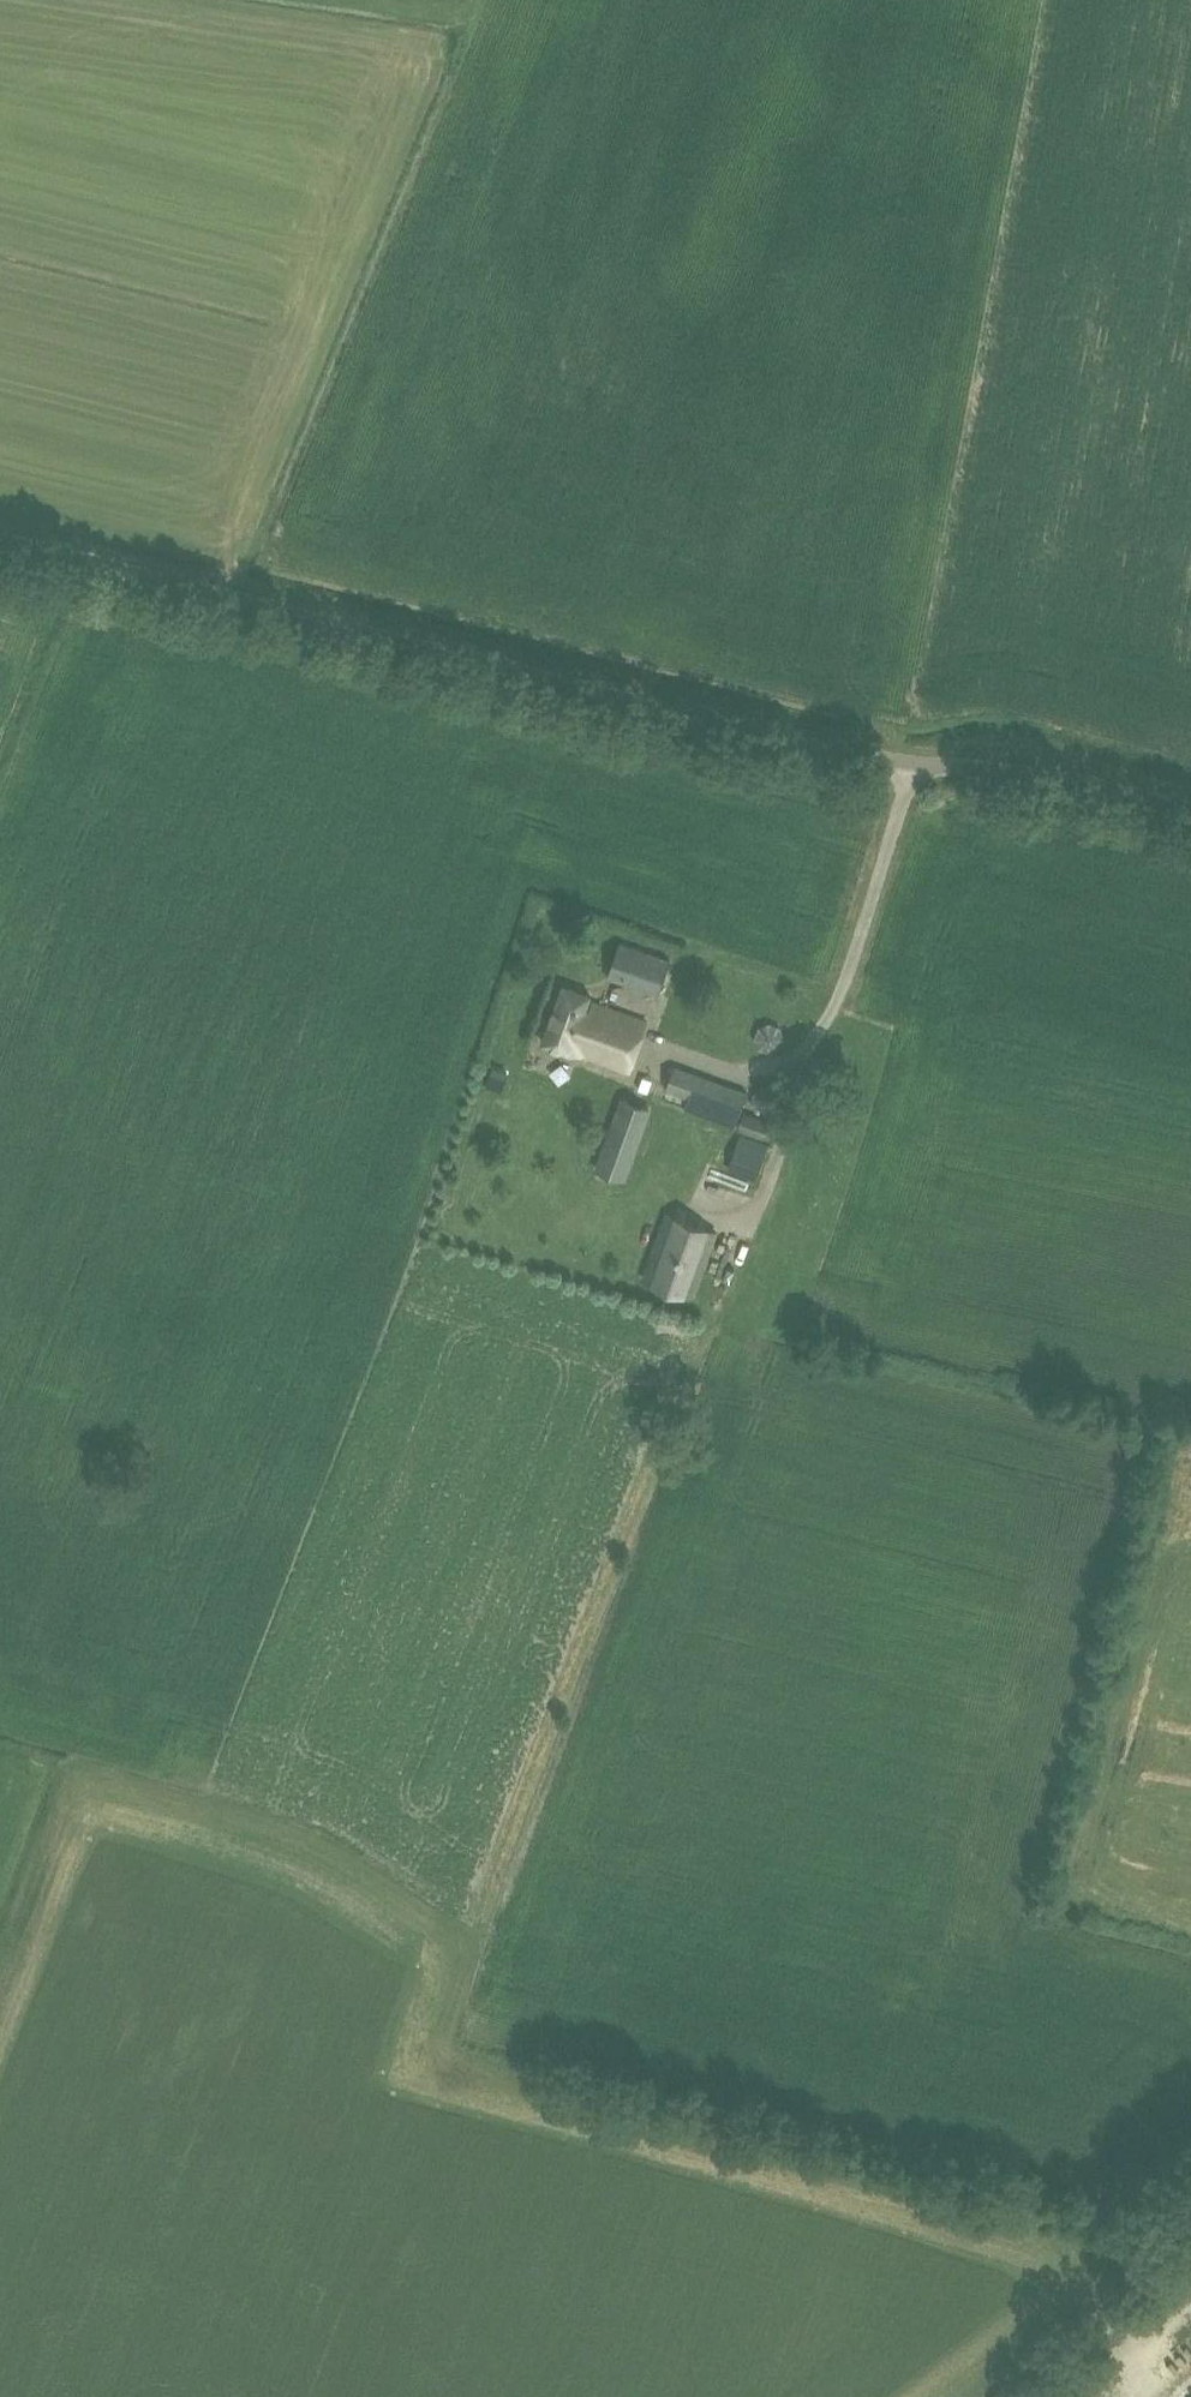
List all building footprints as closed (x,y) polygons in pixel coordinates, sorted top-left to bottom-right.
[(607,976),(657,995),(670,959),(620,941),(607,976)] [(572,1049),(627,1069),(646,1021),(588,999),(589,994),(564,985),(543,1042),(571,1052),(572,1049)] [(683,1110),(734,1128),(739,1113),(747,1090),(674,1064),(665,1089),(688,1097),(683,1110)] [(771,1106),(774,1099),(771,1092),(764,1089),(757,1092),(754,1099),(757,1106),(764,1109),(771,1106)] [(595,1169),(626,1180),(651,1107),(620,1096),(595,1169)] [(738,1128),(765,1138),(771,1121),(744,1111),(738,1128)] [(727,1168),(755,1178),(768,1142),(740,1132),(727,1168)] [(641,1279),(694,1297),(718,1231),(664,1212),(641,1279)]
